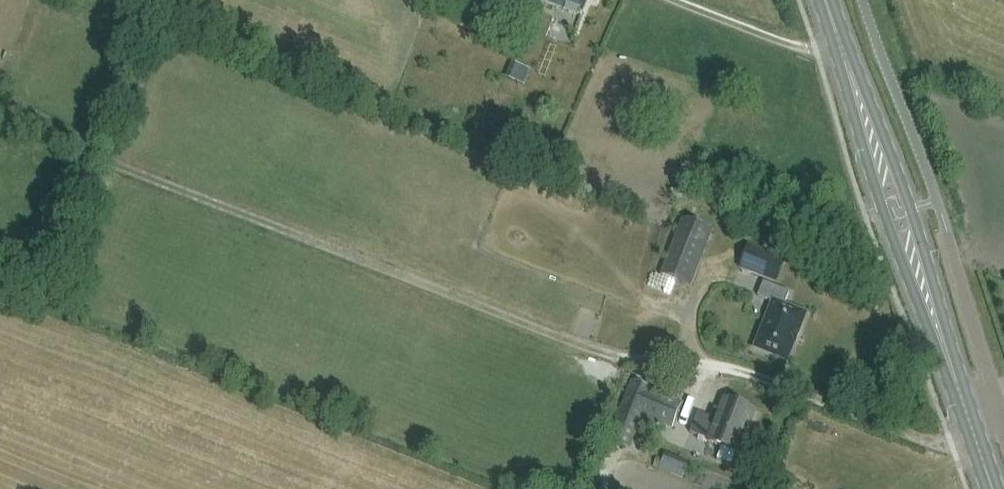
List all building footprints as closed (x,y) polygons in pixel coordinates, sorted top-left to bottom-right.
[(588,0),(543,0),(582,15),(588,0)] [(510,79),(524,85),(530,70),(516,64),(510,79)] [(662,275),(692,285),(712,229),(682,218),(662,275)] [(786,259),(749,244),(741,263),(778,278),(786,259)] [(784,305),(790,292),(764,281),(758,295),(773,302),(754,347),(786,360),(806,314),(784,305)] [(628,447),(640,413),(674,426),(683,403),(630,383),(609,440),(628,447)] [(738,453),(755,411),(725,399),(716,420),(698,412),(690,432),(709,440),(708,441),(738,453)] [(668,456),(664,468),(687,477),(692,464),(668,456)]
